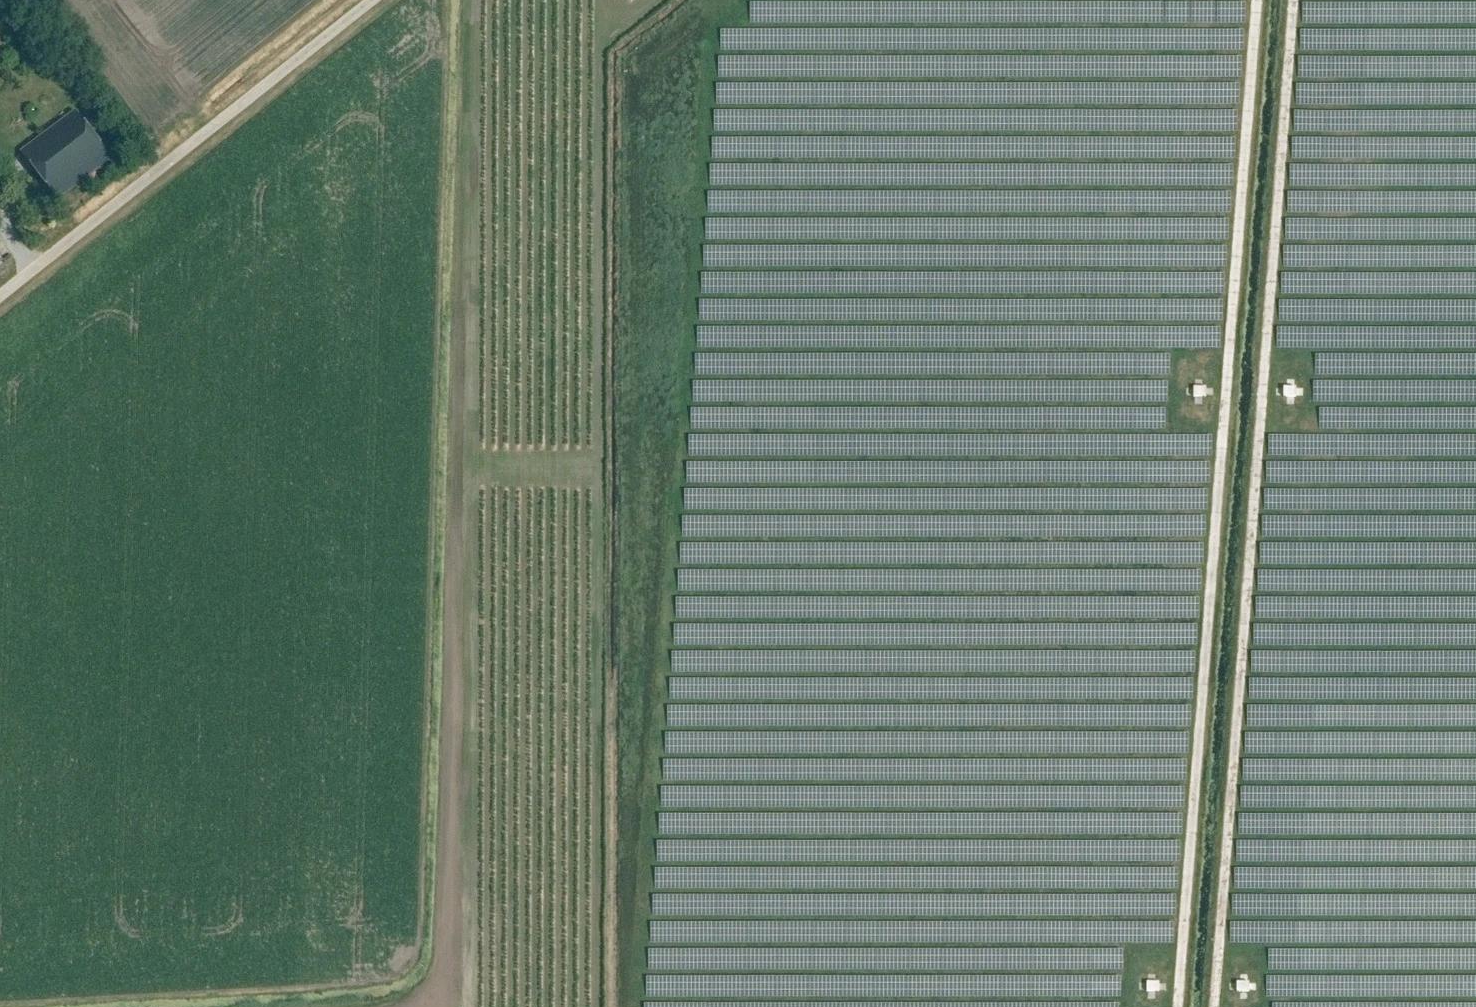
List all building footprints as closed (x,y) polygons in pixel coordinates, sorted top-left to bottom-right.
[(76,112),(22,153),(58,201),(112,160),(76,112)]
